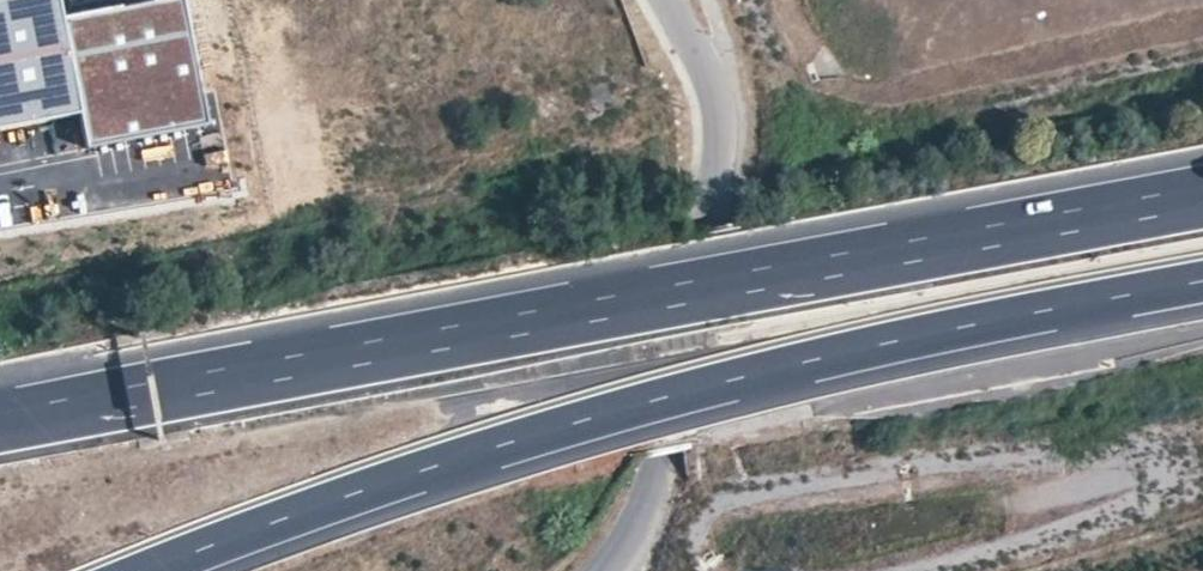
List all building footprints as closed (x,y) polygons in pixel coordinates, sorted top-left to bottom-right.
[(53,117),(82,111),(89,145),(210,123),(185,0),(148,0),(65,16),(61,0),(0,0),(0,127),(53,117)]
